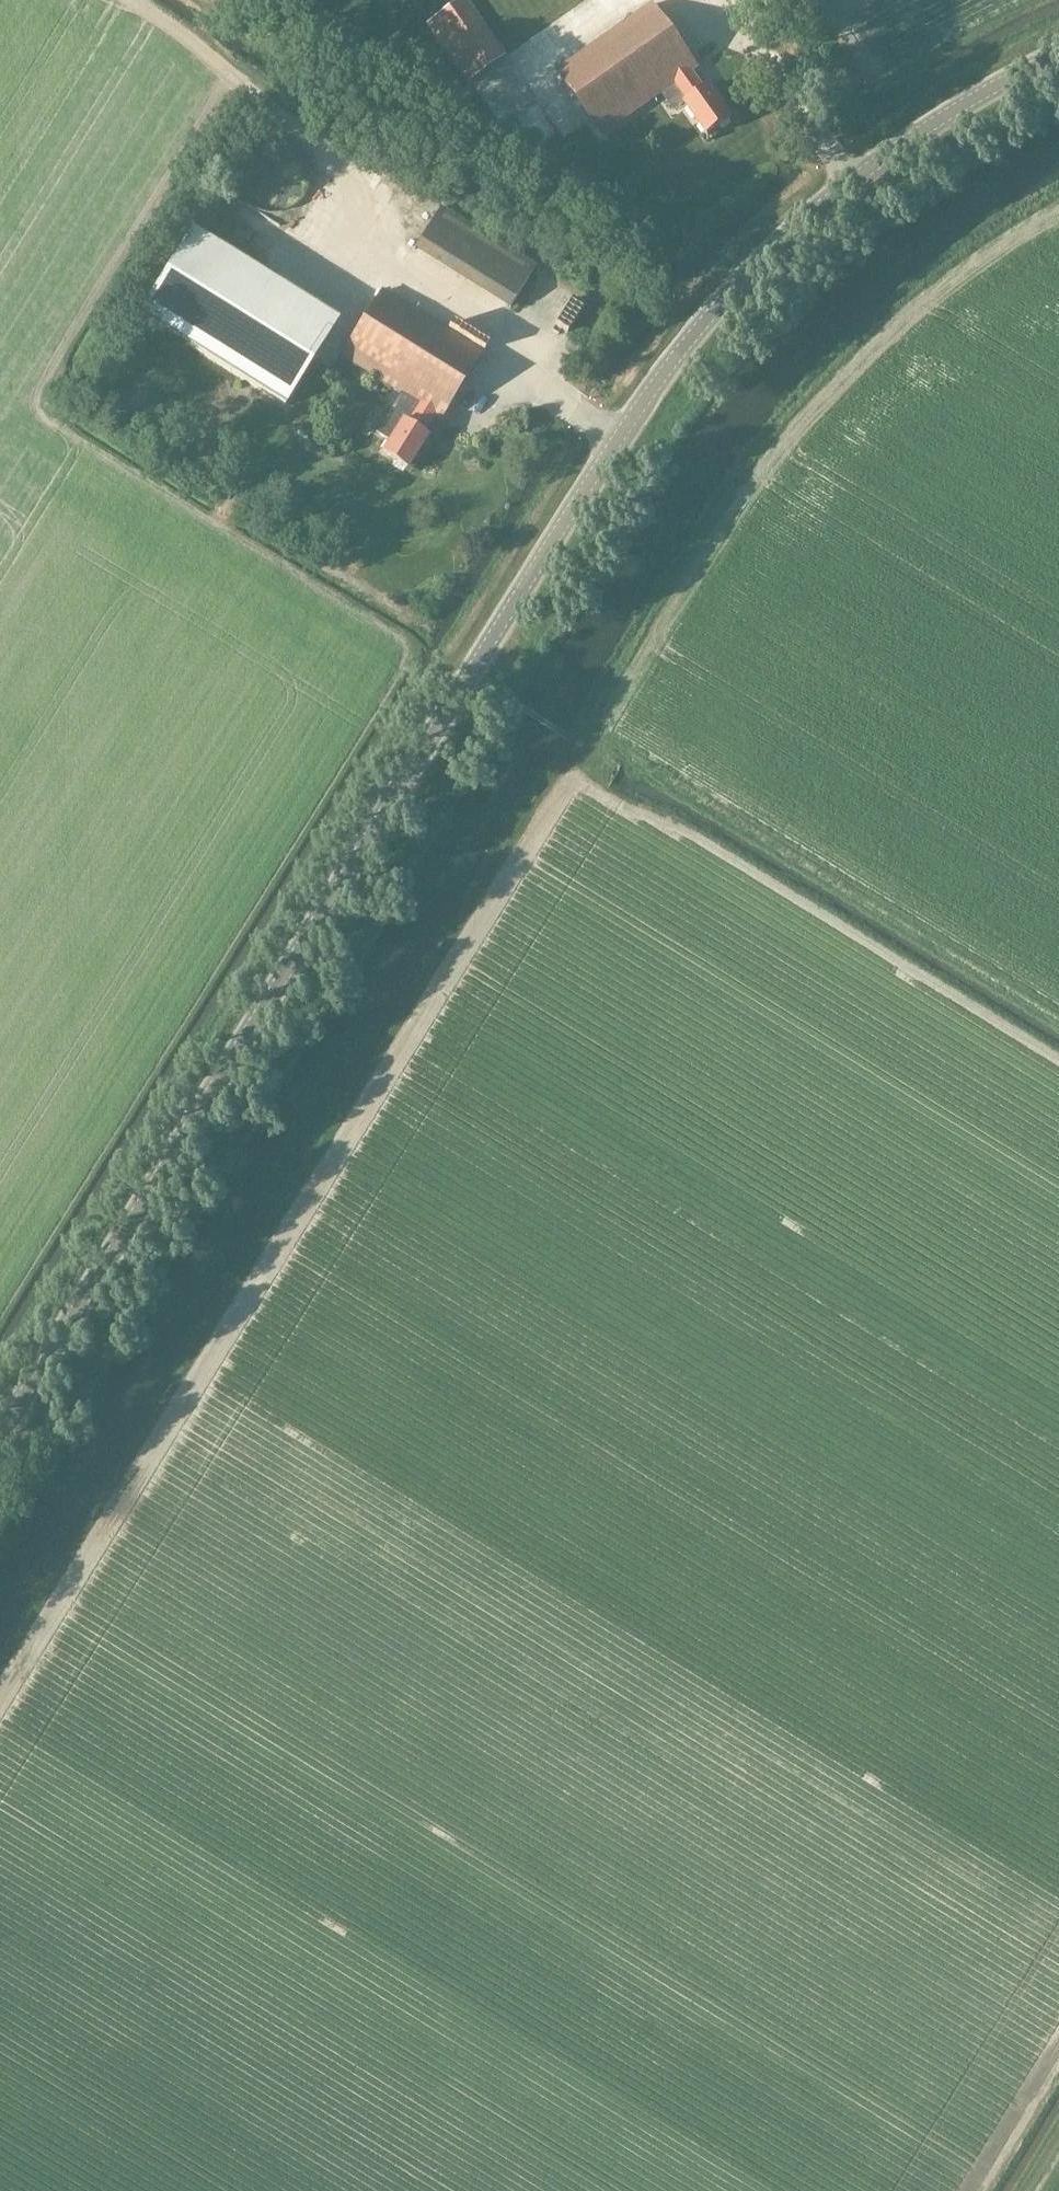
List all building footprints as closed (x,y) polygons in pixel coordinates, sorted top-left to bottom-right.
[(502,55),(463,0),(457,0),(425,22),(466,81),(502,55)] [(707,135),(730,118),(707,86),(703,89),(691,71),(696,67),(651,4),(556,71),(600,135),(674,83),(687,100),(683,102),(707,135)] [(438,207),(412,248),(507,308),(533,266),(438,207)] [(189,231),(137,315),(282,405),(334,322),(189,231)] [(438,418),(480,352),(380,290),(339,356),(399,394),(375,432),(388,441),(379,454),(404,470),(425,436),(421,433),(433,415),(438,418)]
